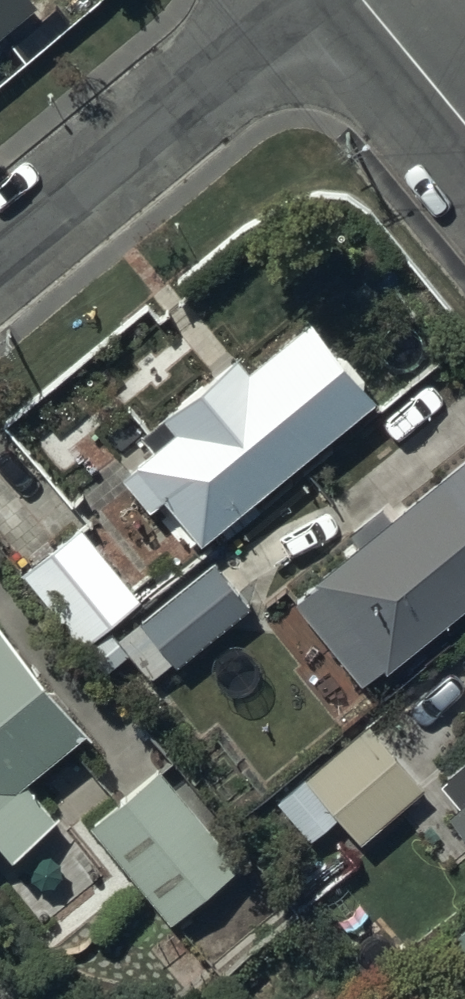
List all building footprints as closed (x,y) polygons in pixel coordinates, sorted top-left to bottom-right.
[(35,0),(0,0),(0,30),(35,0)] [(233,348),(140,427),(153,443),(121,470),(149,502),(162,491),(200,535),(370,391),(305,315),(247,364),(233,348)] [(388,512),(380,504),(351,528),(358,536),(311,576),(315,579),(293,597),(361,676),(381,659),(384,663),(464,593),(464,445),(388,512)] [(139,595),(78,522),(20,571),(103,670),(126,651),(104,625),(139,595)] [(246,601),(209,559),(140,620),(137,617),(116,635),(150,674),(170,656),(176,663),(246,601)] [(12,849),(55,815),(24,778),(85,728),(0,627),(0,835),(12,849)] [(420,785),(365,723),(277,799),(307,834),(334,811),(358,838),(420,785)] [(437,773),(457,797),(445,806),(464,830),(464,750),(437,773)] [(170,759),(91,822),(167,917),(246,854),(170,759)]
